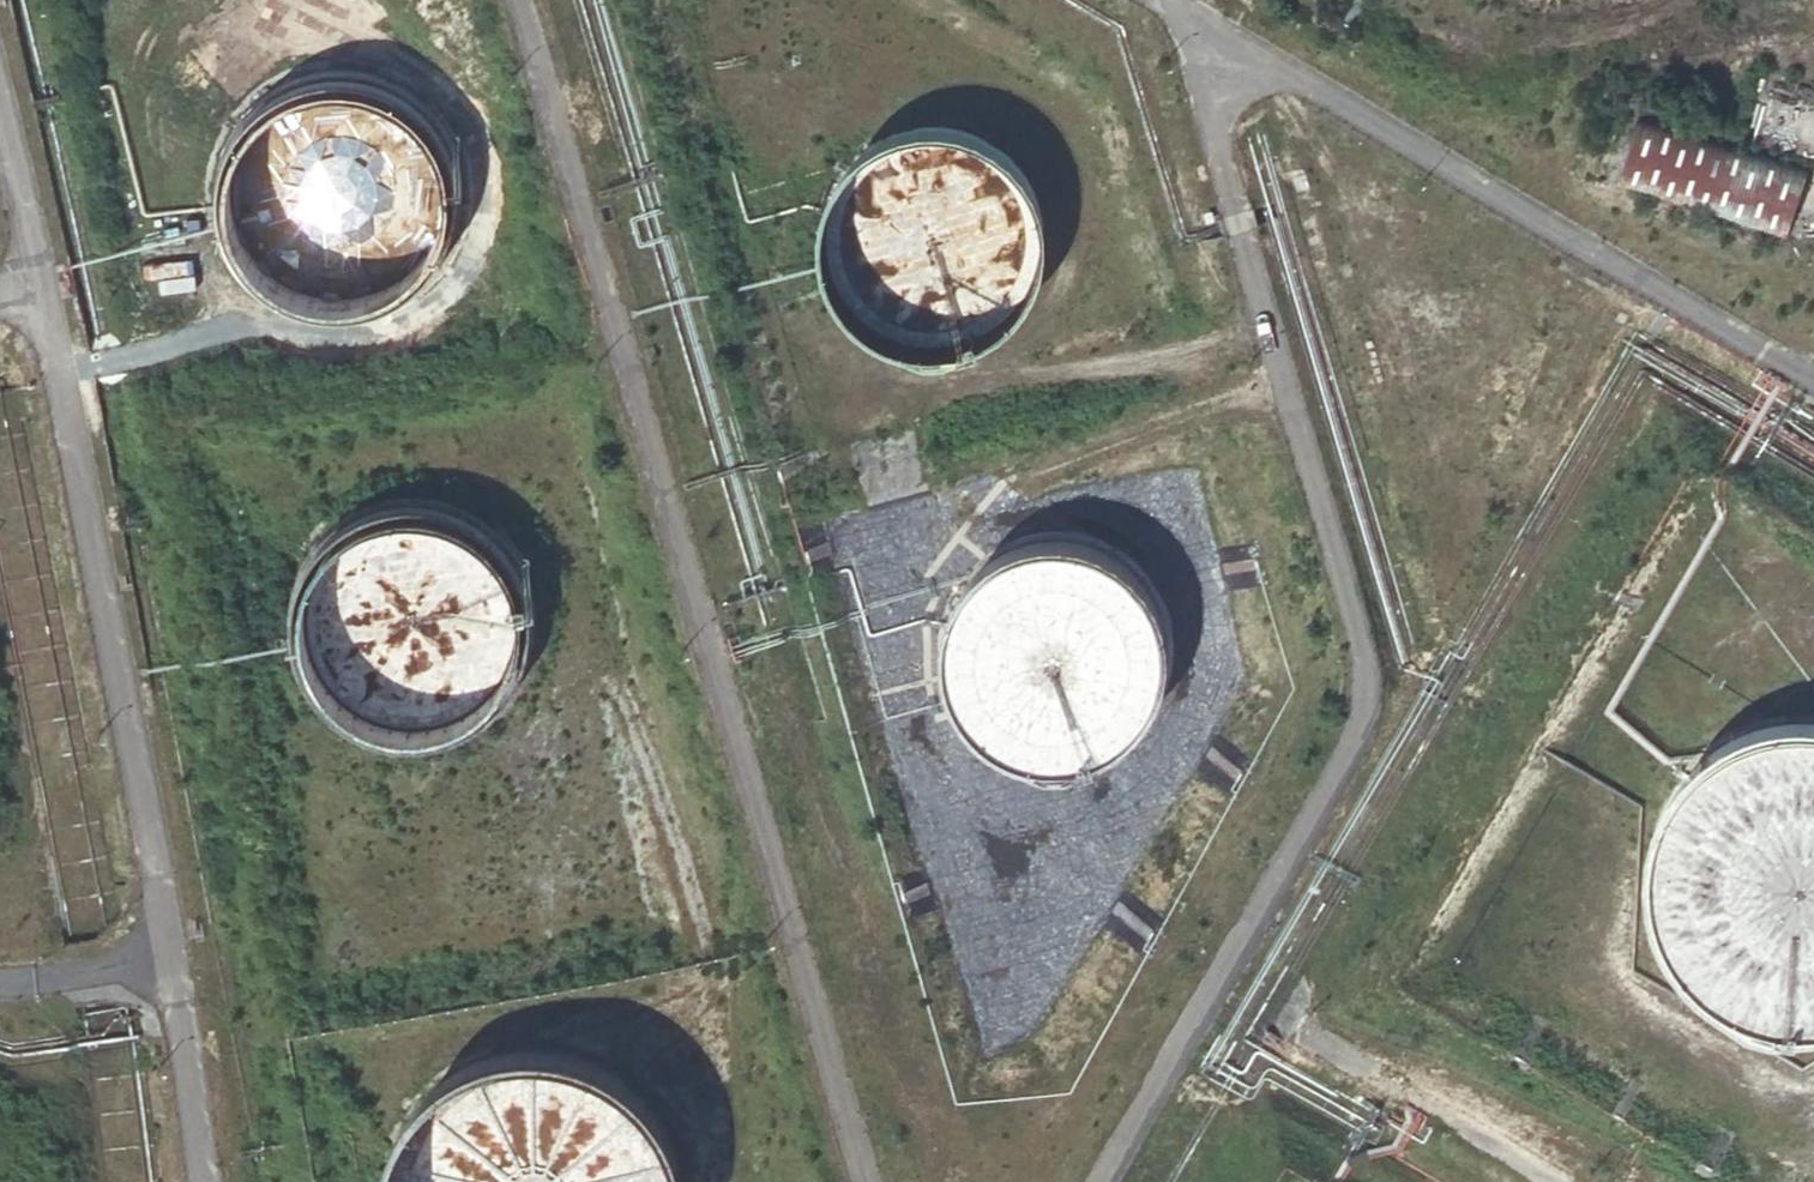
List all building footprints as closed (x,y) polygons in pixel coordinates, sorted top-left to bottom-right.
[(443,207),(444,196),(444,194),(443,181),(442,174),(438,159),(435,152),(429,141),(423,132),(413,120),(409,116),(402,110),(395,105),(388,101),(376,96),(364,92),(353,90),(340,89),(331,89),(322,90),(315,91),(302,95),(292,99),(285,103),(275,109),(267,115),(261,122),(253,130),(247,139),(243,148),(239,156),(235,166),(233,179),(232,186),(232,199),(232,207),(235,220),(237,228),(240,235),(245,245),(251,256),(258,265),(269,276),(276,281),(284,286),(294,291),(301,294),(313,298),(320,299),(333,301),(346,301),(355,299),(366,297),(375,294),(383,290),(392,286),(401,280),(409,273),(417,265),(423,258),(428,250),(433,240),(437,232),(441,219),(443,207)] [(1799,163),(1632,106),(1609,173),(1777,230),(1799,163)] [(1059,252),(1059,241),(1059,239),(1058,228),(1057,219),(1055,211),(1051,199),(1047,190),(1041,180),(1033,170),(1028,164),(1024,160),(1014,152),(1006,147),(997,142),(987,138),(976,135),(965,133),(953,132),(944,132),(931,133),(923,135),(911,139),(902,143),(892,149),(884,154),(877,160),(868,170),(863,176),(858,184),(852,194),(848,204),(845,215),(843,226),(842,238),(842,247),(843,255),(844,262),(848,275),(853,287),(857,295),(864,307),(872,315),(883,325),(896,334),(902,338),(916,343),(924,345),(935,348),(948,349),(963,348),(972,347),(985,343),(996,339),(1004,335),(1014,329),(1023,322),(1029,315),(1037,306),(1041,300),(1045,294),(1051,282),(1055,271),(1057,262),(1059,252)] [(912,429),(848,447),(866,510),(930,492),(912,429)] [(513,637),(515,622),(514,620),(513,606),(512,599),(509,588),(506,579),(501,569),(495,560),(488,551),(481,545),(473,538),(464,532),(454,526),(446,523),(437,520),(428,518),(417,516),(404,516),(397,517),(385,519),(372,523),(362,527),(351,534),(345,538),(338,544),(329,553),(323,560),(318,570),(313,579),(309,588),(307,597),(305,610),(304,621),(304,628),(306,641),(307,646),(309,655),(313,663),(319,676),(324,682),(329,690),(338,699),(348,707),(356,712),(364,716),(373,720),(383,723),(392,725),(403,726),(410,727),(421,726),(428,725),(441,722),(450,718),(458,715),(469,708),(478,701),(486,694),(490,688),(497,679),(502,671),(507,662),(509,655),(512,644),(513,637)] [(1182,656),(1182,647),(1183,645),(1182,635),(1180,624),(1177,613),(1175,605),(1170,595),(1165,586),(1160,578),(1154,571),(1145,563),(1135,555),(1128,551),(1118,545),(1107,541),(1098,538),(1084,536),(1077,535),(1065,536),(1056,537),(1044,539),(1035,542),(1023,547),(1014,552),(1000,562),(992,570),(984,579),(977,590),(974,595),(969,605),(966,614),(964,624),(962,637),(962,645),(962,658),(965,672),(968,683),(972,692),(978,704),(983,712),(991,721),(1000,730),(1010,737),(1016,741),(1028,747),(1037,751),(1046,753),(1056,755),(1067,756),(1077,756),(1089,755),(1098,753),(1107,751),(1116,747),(1132,739),(1141,732),(1147,727),(1152,722),(1162,710),(1167,702),(1173,691),(1176,683),(1180,671),(1182,656)] [(1810,735),(1797,734),(1784,734),(1764,736),(1742,742),(1728,748),(1716,754),(1704,762),(1692,772),(1683,781),(1673,793),(1664,806),(1658,817),(1652,834),(1648,849),(1645,864),(1644,877),(1645,892),(1646,902),(1649,917),(1654,932),(1661,948),(1667,960),(1673,968),(1683,980),(1694,991),(1706,1000),(1717,1007),(1733,1015),(1749,1021),(1765,1025),(1775,1026),(1790,1027),(1808,1026),(1813,1025),(1813,735),(1810,735)] [(676,1178),(676,1176),(675,1160),(672,1145),(666,1123),(660,1111),(651,1096),(644,1086),(634,1074),(626,1067),(612,1056),(601,1049),(590,1043),(580,1040),(568,1036),(548,1031),(533,1030),(520,1031),(507,1032),(495,1034),(478,1040),(468,1044),(459,1048),(448,1055),(438,1062),(428,1071),(421,1078),(411,1090),(405,1098),(399,1109),(392,1123),(386,1143),(385,1150),(383,1166),(382,1181),(676,1181),(676,1178)]
